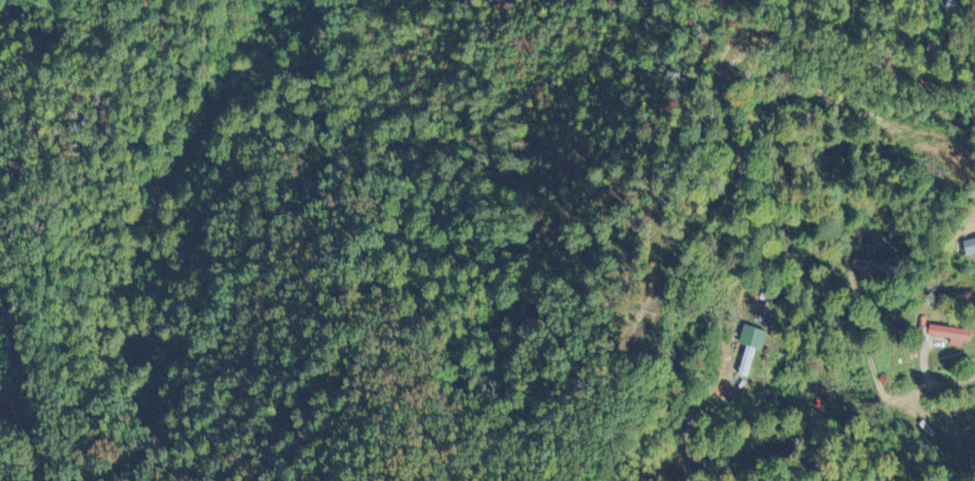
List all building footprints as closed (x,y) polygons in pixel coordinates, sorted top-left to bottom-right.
[(964,259),(974,257),(974,241),(961,244),(964,259)] [(948,342),(947,348),(960,350),(961,344),(968,345),(970,334),(928,328),(926,339),(948,342)] [(753,352),(760,354),(764,335),(741,329),(736,347),(743,349),(735,378),(746,381),(753,352)]
